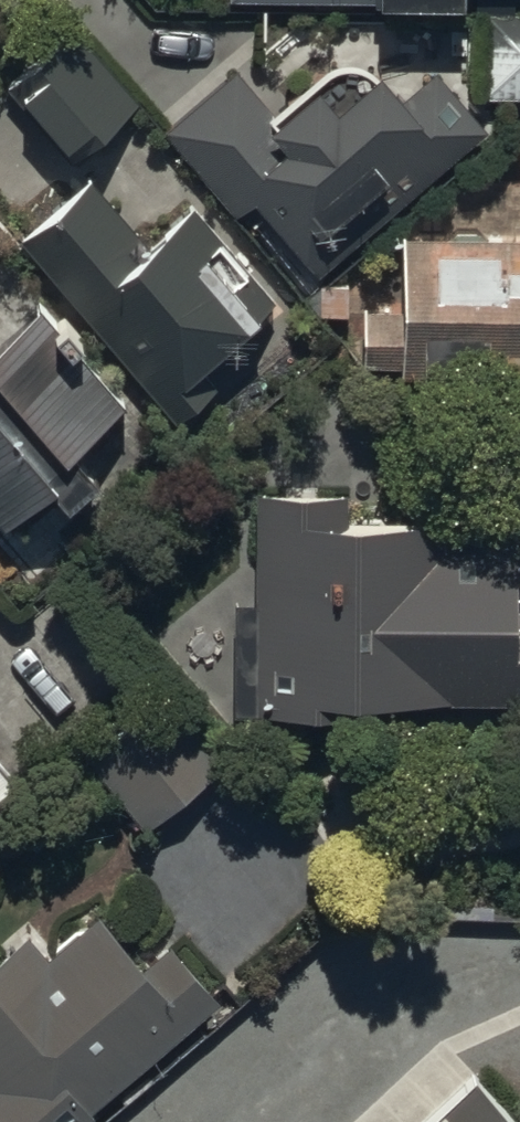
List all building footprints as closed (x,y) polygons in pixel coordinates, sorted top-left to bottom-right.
[(483,89),(519,89),(519,8),(485,7),(483,89)] [(65,25),(8,73),(72,147),(128,100),(65,25)] [(253,198),(317,273),(491,125),(437,61),(401,91),(375,61),(333,97),(314,75),(274,109),(236,64),(163,126),(236,212),(253,198)] [(85,171),(16,233),(174,409),(212,375),(199,360),(272,294),(188,201),(146,238),(85,171)] [(361,367),(519,371),(519,227),(396,224),(394,296),(362,295),(361,367)] [(7,519),(130,406),(33,301),(0,331),(0,511),(7,519)] [(253,702),(519,703),(519,512),(348,512),(348,487),(254,486),(253,702)] [(156,687),(80,754),(140,822),(216,754),(156,687)] [(19,785),(0,761),(0,800),(19,785)] [(212,987),(167,937),(146,956),(100,905),(47,952),(27,931),(0,956),(0,1121),(63,1121),(212,987)] [(417,1121),(519,1121),(468,1071),(417,1121)]
